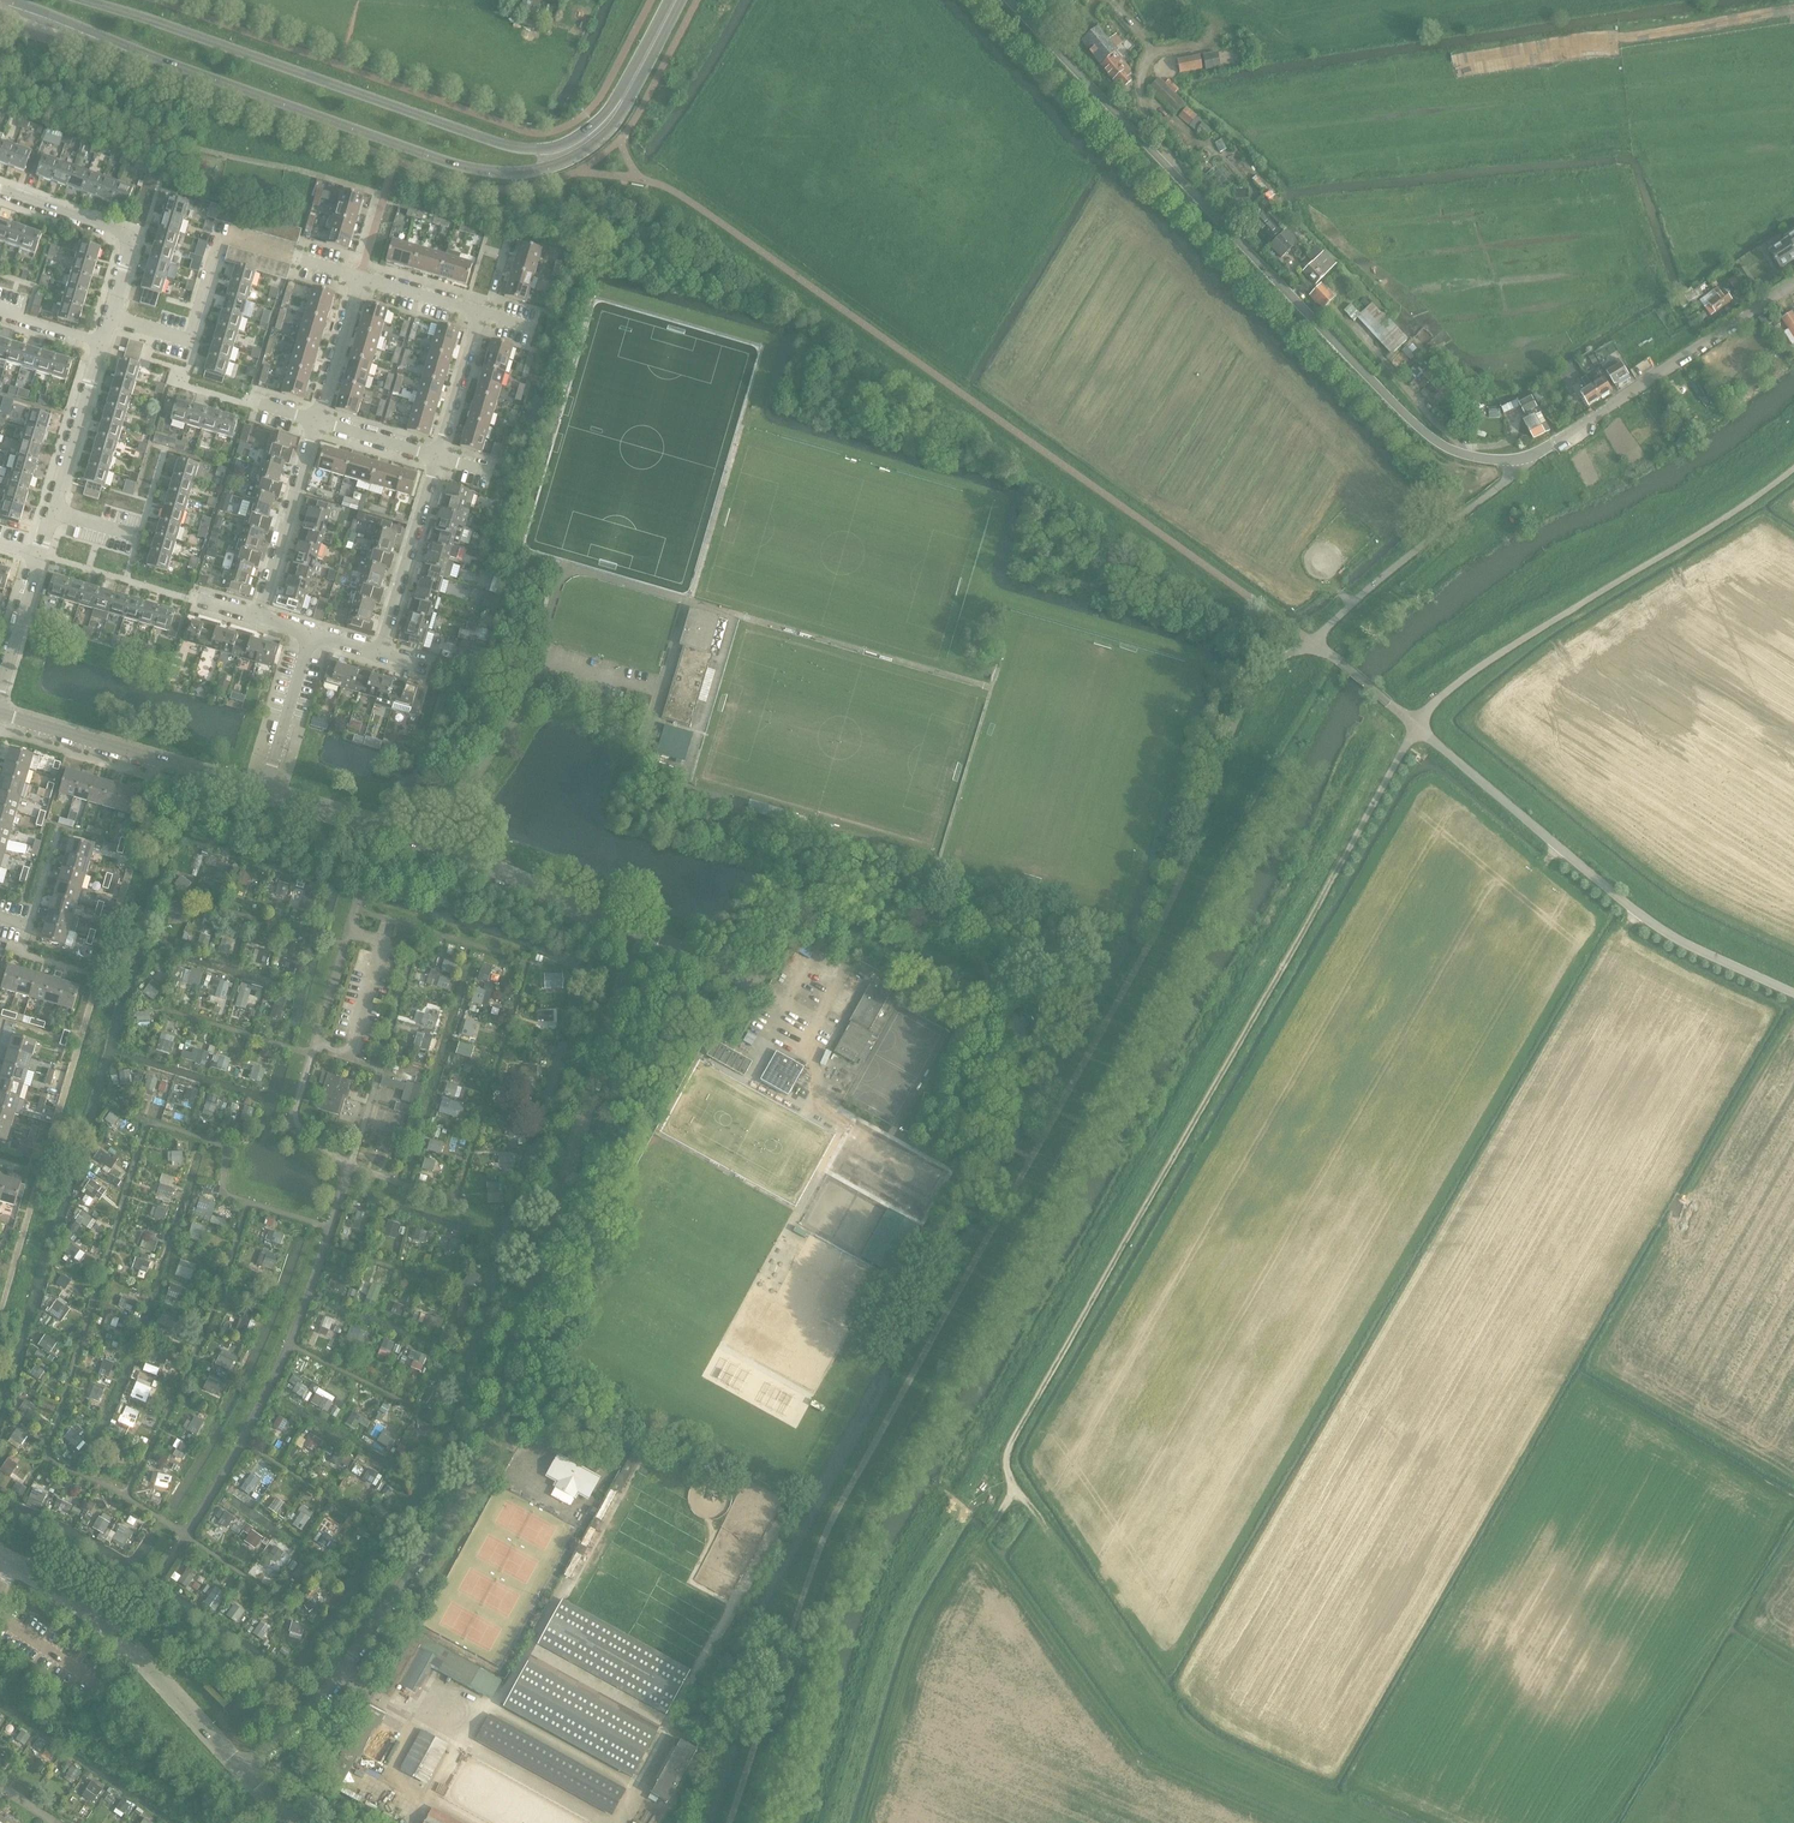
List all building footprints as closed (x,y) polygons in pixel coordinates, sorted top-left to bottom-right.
[(1118,50),(1098,28),(1082,42),(1121,90),(1132,81),(1129,77),(1132,74),(1129,71),(1131,70),(1116,52),(1118,50)] [(1139,51),(1128,40),(1124,44),(1130,51),(1129,52),(1133,57),(1139,51)] [(1220,66),(1217,53),(1166,62),(1173,75),(1180,73),(1220,66)] [(1158,78),(1149,88),(1175,114),(1185,104),(1158,78)] [(1203,123),(1187,108),(1179,117),(1196,132),(1198,130),(1203,123)] [(1203,123),(1198,130),(1204,136),(1210,129),(1203,123)] [(48,129),(43,142),(60,148),(61,143),(62,142),(64,135),(48,129)] [(2,142),(0,148),(0,164),(10,167),(17,147),(2,142)] [(32,152),(17,147),(10,167),(25,172),(32,152)] [(37,177),(53,182),(60,162),(44,157),(37,177)] [(75,168),(60,162),(53,182),(68,188),(75,168)] [(89,173),(75,168),(68,188),(82,193),(89,173)] [(104,178),(89,173),(82,193),(97,198),(104,178)] [(119,183),(104,178),(97,198),(111,203),(119,183)] [(134,188),(119,183),(111,203),(127,209),(134,188)] [(343,191),(339,204),(360,210),(364,197),(343,191)] [(1270,191),(1265,196),(1269,201),(1275,197),(1270,191)] [(169,198),(164,213),(185,219),(189,204),(169,198)] [(360,210),(339,204),(335,217),(356,224),(360,210)] [(228,208),(220,205),(215,220),(223,223),(228,208)] [(234,210),(228,208),(223,223),(230,225),(234,210)] [(1268,213),(1285,229),(1290,224),(1274,208),(1268,213)] [(241,212),(234,210),(230,225),(237,227),(241,212)] [(248,214),(241,212),(237,227),(244,229),(248,214)] [(164,213),(160,228),(180,234),(185,219),(164,213)] [(255,216),(248,214),(244,229),(251,231),(255,216)] [(1261,214),(1252,222),(1265,237),(1267,234),(1272,239),(1279,233),(1261,214)] [(262,218),(255,216),(251,231),(257,233),(262,218)] [(356,224),(335,217),(331,230),(352,237),(356,224)] [(269,220),(262,218),(257,233),(264,235),(269,220)] [(0,220),(0,242),(6,244),(13,224),(0,220)] [(276,222),(269,220),(264,235),(271,237),(276,222)] [(282,224),(276,222),(271,237),(278,239),(282,224)] [(1295,223),(1289,228),(1294,234),(1300,228),(1297,224),(1295,222),(1295,223)] [(28,230),(13,224),(6,244),(21,250),(28,230)] [(290,226),(282,224),(278,239),(285,241),(290,226)] [(296,228),(290,226),(285,241),(292,243),(296,228)] [(160,228),(155,243),(176,249),(180,234),(160,228)] [(302,230),(296,228),(292,243),(298,245),(302,230)] [(1288,228),(1270,245),(1281,258),(1290,250),(1300,260),(1309,251),(1288,228)] [(43,235),(28,230),(21,250),(35,255),(43,235)] [(352,237),(331,230),(327,244),(348,250),(352,237)] [(1786,238),(1788,241),(1771,252),(1775,259),(1774,260),(1776,262),(1777,262),(1781,268),(1793,260),(1793,233),(1786,238)] [(387,262),(400,266),(407,245),(393,241),(387,262)] [(81,243),(76,259),(97,265),(101,249),(81,243)] [(155,243),(151,258),(171,264),(176,249),(155,243)] [(521,244),(517,257),(539,263),(543,250),(521,244)] [(420,248),(407,245),(400,266),(413,270),(420,248)] [(237,249),(229,247),(225,262),(232,264),(237,249)] [(433,252),(420,248),(413,270),(427,274),(433,252)] [(244,251),(237,249),(232,264),(237,266),(240,266),(244,251)] [(251,253),(244,251),(240,266),(246,268),(251,253)] [(453,282),(459,260),(461,255),(448,251),(446,256),(440,278),(453,282)] [(446,256),(433,252),(427,274),(440,278),(446,256)] [(258,256),(251,253),(246,268),(253,271),(258,256)] [(1312,263),(1303,272),(1315,285),(1336,265),(1323,253),(1312,264),(1312,263)] [(264,258),(258,256),(253,271),(257,272),(260,273),(264,258)] [(539,263),(517,257),(513,270),(535,277),(539,263)] [(171,264),(151,258),(147,273),(167,279),(171,264)] [(271,260),(264,258),(260,273),(267,275),(271,260)] [(97,265),(76,259),(72,274),(92,280),(97,265)] [(278,262),(271,260),(267,275),(273,277),(278,262)] [(473,264),(459,260),(453,282),(467,286),(473,264)] [(285,264),(278,262),(273,277),(281,279),(285,264)] [(292,266),(285,264),(281,279),(287,281),(292,266)] [(240,266),(237,266),(232,281),(252,287),(257,272),(253,271),(246,268),(240,266)] [(535,277),(513,270),(509,283),(531,290),(535,277)] [(147,273),(142,289),(145,290),(160,294),(162,295),(167,279),(147,273)] [(92,280),(72,274),(67,289),(88,295),(92,280)] [(1754,279),(1747,284),(1749,288),(1756,283),(1754,279)] [(252,287),(232,281),(227,297),(248,303),(252,287)] [(531,290),(509,283),(505,297),(527,303),(531,290)] [(1321,287),(1316,290),(1310,297),(1317,305),(1315,307),(1320,312),(1333,300),(1321,287)] [(335,294),(314,288),(310,301),(331,308),(335,294)] [(1699,298),(1693,288),(1677,298),(1687,312),(1693,308),(1690,304),(1699,298)] [(88,295),(67,289),(63,304),(83,310),(88,295)] [(1732,299),(1725,289),(1706,303),(1708,305),(1705,307),(1711,315),(1732,299)] [(160,294),(145,290),(143,297),(158,302),(160,294)] [(158,302),(143,297),(141,304),(156,308),(158,302)] [(248,303),(227,297),(223,311),(243,317),(248,303)] [(1367,299),(1362,303),(1366,308),(1371,303),(1367,299)] [(331,308),(310,301),(306,315),(327,321),(331,308)] [(83,310),(63,304),(58,319),(79,325),(83,310)] [(389,310),(368,304),(367,304),(363,317),(385,324),(389,310)] [(1351,304),(1344,311),(1354,321),(1361,314),(1351,304)] [(243,317),(223,311),(218,327),(239,333),(243,317)] [(266,311),(263,323),(270,325),(273,313),(266,311)] [(1782,318),(1793,336),(1793,311),(1782,318)] [(327,321),(306,315),(302,328),(323,334),(327,321)] [(385,324),(363,317),(359,330),(381,337),(385,324)] [(1407,340),(1387,320),(1374,332),(1395,353),(1407,340)] [(460,331),(439,325),(435,339),(456,345),(460,331)] [(239,333),(218,327),(214,341),(235,347),(239,333)] [(323,334),(302,328),(298,341),(319,347),(323,334)] [(381,337),(359,330),(355,344),(377,350),(381,337)] [(0,339),(0,361),(6,363),(12,343),(0,339)] [(456,345),(435,339),(431,352),(452,358),(456,345)] [(130,340),(128,347),(143,351),(145,344),(130,340)] [(235,347),(214,341),(210,355),(230,361),(235,347)] [(319,347),(298,341),(294,354),(316,361),(319,347)] [(514,347),(492,341),(488,354),(510,361),(514,347)] [(26,347),(12,343),(6,363),(20,367),(26,347)] [(377,350),(355,344),(351,357),(373,363),(377,350)] [(42,352),(26,347),(20,367),(36,372),(42,352)] [(143,351),(128,347),(126,354),(141,358),(143,351)] [(58,356),(42,352),(36,372),(52,377),(58,356)] [(452,358),(431,352),(427,365),(448,371),(452,358)] [(141,358),(126,354),(124,361),(139,366),(139,365),(141,360),(141,358)] [(316,361),(294,354),(290,367),(312,374),(316,361)] [(510,361),(488,354),(484,368),(506,374),(510,361)] [(226,377),(230,361),(210,355),(205,371),(226,377)] [(73,361),(58,356),(52,377),(67,381),(73,361)] [(373,363),(351,357),(348,370),(369,376),(373,363)] [(1455,391),(1424,359),(1404,377),(1412,385),(1423,376),(1447,400),(1455,391)] [(1604,369),(1605,370),(1607,374),(1608,374),(1615,385),(1629,376),(1619,359),(1604,369)] [(124,361),(121,360),(116,376),(137,382),(141,366),(139,365),(139,366),(124,361)] [(141,360),(139,365),(141,366),(141,367),(149,369),(151,363),(141,360)] [(448,371),(427,365),(423,378),(444,384),(448,371)] [(312,374),(290,367),(286,380),(308,387),(312,374)] [(506,374),(484,368),(480,381),(502,387),(506,374)] [(369,376),(348,370),(344,383),(365,390),(369,376)] [(137,382),(116,376),(112,391),(132,397),(137,382)] [(1601,398),(1593,387),(1587,377),(1582,380),(1589,389),(1581,394),(1589,406),(1601,398)] [(444,384),(423,378),(419,391),(441,398),(444,384)] [(1613,391),(1605,379),(1593,387),(1601,398),(1613,391)] [(308,387),(286,380),(282,394),(304,400),(308,387)] [(502,387),(480,381),(477,394),(498,400),(502,387)] [(365,390),(344,383),(340,396),(361,403),(365,390)] [(132,397),(112,391),(107,406),(128,412),(132,397)] [(441,398),(419,391),(415,404),(437,411),(441,398)] [(498,400),(477,394),(473,407),(494,413),(498,400)] [(361,403),(340,396),(336,410),(357,416),(361,403)] [(1520,403),(1525,414),(1540,407),(1534,396),(1520,403)] [(172,421),(187,426),(193,405),(178,401),(172,421)] [(1514,403),(1502,408),(1505,414),(1516,409),(1514,403)] [(437,411),(415,404),(411,418),(433,424),(437,411)] [(209,410),(193,405),(187,426),(203,430),(209,410)] [(128,412),(107,406),(103,420),(123,426),(128,412)] [(494,413),(473,407),(469,420),(490,427),(494,413)] [(223,414),(209,410),(203,430),(217,435),(223,414)] [(31,411),(26,426),(47,432),(51,417),(31,411)] [(1524,421),(1532,435),(1534,438),(1550,430),(1546,423),(1541,426),(1535,413),(1528,416),(1529,419),(1524,421)] [(239,419),(223,414),(217,435),(233,439),(239,419)] [(433,424),(411,418),(407,431),(429,438),(433,424)] [(123,426),(103,420),(99,435),(119,441),(123,426)] [(490,427),(469,420),(465,433),(486,440),(490,427)] [(1685,434),(1687,436),(1691,434),(1689,432),(1691,431),(1684,423),(1673,430),(1680,438),(1685,434)] [(47,432),(26,426),(22,441),(42,447),(47,432)] [(272,432),(267,450),(292,458),(294,450),(289,449),(292,438),(272,432)] [(486,440),(465,433),(461,447),(482,453),(486,440)] [(119,441),(99,435),(94,450),(114,456),(119,441)] [(42,447),(22,441),(18,456),(38,462),(42,447)] [(318,469),(332,473),(338,452),(325,448),(318,469)] [(114,456),(94,450),(90,465),(110,471),(114,456)] [(292,458),(267,450),(262,467),(282,474),(285,464),(289,465),(292,458)] [(351,456),(338,452),(332,473),(345,477),(351,456)] [(38,462),(18,456),(13,471),(34,477),(38,462)] [(364,460),(351,456),(345,477),(358,481),(364,460)] [(179,460),(174,476),(194,482),(199,466),(179,460)] [(378,464),(364,460),(358,481),(371,485),(378,464)] [(391,468),(378,464),(371,485),(384,489),(391,468)] [(110,471),(90,465),(85,481),(88,482),(103,486),(105,487),(110,471)] [(282,474),(262,467),(257,485),(281,492),(284,485),(279,483),(282,474)] [(404,471),(391,468),(384,489),(397,493),(404,471)] [(34,477),(13,471),(9,486),(29,492),(34,477)] [(417,475),(404,471),(397,493),(411,497),(417,475)] [(194,482),(174,476),(170,491),(190,497),(194,482)] [(127,481),(123,492),(134,495),(137,484),(136,484),(129,482),(127,481)] [(103,486),(88,482),(86,489),(101,493),(103,486)] [(279,500),(281,492),(257,485),(256,488),(251,487),(248,488),(246,496),(247,498),(252,499),(252,502),(272,508),(275,498),(279,500)] [(442,494),(440,501),(470,511),(475,493),(449,485),(446,495),(442,494)] [(29,492),(9,486),(4,501),(25,507),(29,492)] [(101,493),(86,489),(84,496),(99,500),(101,493)] [(170,491),(165,505),(186,511),(190,497),(170,491)] [(310,509),(307,519),(327,525),(332,507),(308,500),(305,508),(310,509)] [(4,501),(0,516),(0,517),(20,523),(25,507),(4,501)] [(470,511),(440,501),(438,509),(442,510),(439,520),(465,528),(470,511)] [(272,508),(252,502),(246,519),(271,527),(273,519),(269,518),(272,508)] [(221,504),(219,510),(227,513),(229,506),(221,504)] [(186,511),(165,505),(161,520),(181,526),(186,511)] [(271,527),(246,519),(241,537),(262,543),(264,533),(269,534),(271,527)] [(327,525),(307,519),(304,529),(300,527),(297,535),(322,542),(327,525)] [(161,520),(156,535),(177,541),(181,526),(161,520)] [(465,528),(439,520),(436,530),(432,529),(430,536),(454,543),(460,545),(465,528)] [(378,521),(373,538),(393,544),(396,534),(400,536),(403,528),(378,521)] [(177,541),(156,535),(152,550),(172,556),(177,541)] [(322,542),(297,535),(295,542),(300,543),(297,553),(317,559),(322,542)] [(454,543),(430,536),(427,544),(432,545),(429,555),(449,561),(450,557),(457,559),(460,549),(453,547),(454,543)] [(262,543),(241,537),(236,554),(261,561),(263,554),(259,553),(262,543)] [(393,544),(373,538),(368,556),(392,563),(395,555),(390,554),(393,544)] [(172,556),(152,550),(147,566),(168,572),(172,556)] [(317,559),(297,553),(294,563),(289,562),(287,569),(312,577),(317,559)] [(261,561),(236,554),(231,571),(251,577),(254,568),(259,569),(261,561)] [(422,563),(419,571),(444,578),(447,579),(450,577),(454,565),(452,562),(449,561),(429,555),(426,565),(422,563)] [(392,563),(368,556),(363,573),(383,579),(386,569),(390,570),(392,563)] [(0,567),(0,589),(5,591),(11,570),(0,567)] [(312,577),(287,569),(285,577),(289,578),(286,588),(307,594),(312,577)] [(251,577),(231,571),(226,589),(250,596),(253,588),(248,587),(251,577)] [(444,578),(419,571),(417,578),(421,580),(419,589),(439,595),(440,593),(445,594),(449,582),(443,581),(444,578)] [(383,579),(363,573),(358,590),(382,597),(385,590),(380,589),(383,579)] [(49,596),(65,601),(71,581),(55,576),(49,596)] [(86,585),(71,581),(65,601),(80,605),(86,585)] [(101,589),(86,585),(80,605),(95,610),(101,589)] [(307,594),(286,588),(284,598),(279,596),(277,604),(301,612),(307,594)] [(116,594),(101,589),(95,610),(110,614),(116,594)] [(439,595),(419,589),(416,599),(411,598),(409,605),(434,613),(439,595)] [(382,597),(358,590),(353,607),(373,613),(376,604),(380,605),(382,597)] [(131,598),(116,594),(110,614),(125,619),(131,598)] [(145,603),(131,598),(125,619),(139,623),(145,603)] [(160,607),(145,603),(139,623),(154,628),(160,607)] [(434,613),(409,605),(407,613),(411,614),(408,624),(429,630),(434,613)] [(176,612),(160,607),(154,628),(170,632),(176,612)] [(373,613),(353,607),(347,625),(372,632),(374,624),(370,623),(373,613)] [(718,618),(691,610),(690,610),(680,645),(684,646),(662,719),(690,727),(710,662),(704,660),(707,653),(708,653),(718,618)] [(48,614),(45,624),(52,626),(55,618),(55,616),(48,614)] [(186,642),(204,647),(211,622),(204,620),(203,625),(192,621),(186,642)] [(219,625),(211,622),(204,647),(221,652),(227,632),(218,629),(219,625)] [(428,633),(429,630),(408,624),(405,634),(401,632),(399,640),(423,648),(423,647),(430,649),(435,635),(428,633)] [(237,635),(228,632),(227,632),(221,652),(239,657),(246,633),(239,630),(237,635)] [(253,635),(246,633),(239,657),(256,662),(262,642),(252,639),(253,635)] [(272,645),(262,642),(256,662),(274,668),(281,643),(273,641),(272,645)] [(324,683),(342,688),(348,668),(338,665),(340,660),(332,658),(324,683)] [(358,671),(348,668),(342,688),(360,693),(367,668),(359,666),(358,671)] [(374,671),(367,668),(360,693),(377,698),(383,678),(373,675),(374,671)] [(1001,670),(996,668),(995,668),(991,680),(997,682),(1001,670)] [(172,670),(170,678),(177,680),(179,672),(172,670)] [(393,681),(383,678),(377,698),(394,703),(401,679),(394,676),(393,681)] [(409,681),(401,679),(394,703),(412,709),(418,688),(408,685),(409,681)] [(220,682),(218,689),(227,692),(229,684),(220,682)] [(652,697),(634,691),(630,704),(649,709),(652,697)] [(665,725),(657,754),(685,762),(694,734),(665,725)] [(354,737),(353,742),(362,745),(363,740),(354,737)] [(11,748),(6,763),(30,770),(34,755),(11,748)] [(6,763),(2,777),(26,784),(30,770),(6,763)] [(53,769),(51,776),(58,777),(59,771),(54,769),(53,769)] [(60,794),(75,798),(82,774),(67,770),(60,794)] [(96,779),(82,774),(75,798),(89,802),(96,779)] [(0,784),(0,791),(22,798),(26,784),(2,777),(0,784)] [(110,783),(96,779),(89,802),(103,806),(110,783)] [(124,787),(110,783),(103,806),(117,811),(124,787)] [(138,791),(124,787),(117,811),(131,815),(138,791)] [(18,812),(22,798),(0,791),(0,807),(18,812)] [(14,826),(18,812),(0,807),(0,822),(14,826)] [(70,812),(68,820),(75,822),(78,814),(70,812)] [(45,820),(39,818),(37,825),(42,827),(45,820)] [(60,818),(59,824),(66,826),(68,820),(60,818)] [(9,840),(14,826),(0,822),(0,837),(9,840)] [(5,854),(9,840),(0,837),(0,853),(5,854)] [(71,839),(67,854),(91,861),(95,846),(71,839)] [(123,854),(126,847),(120,845),(117,853),(123,855),(123,854)] [(132,848),(126,847),(123,854),(130,856),(132,848)] [(67,854),(63,868),(87,875),(91,861),(67,854)] [(221,865),(216,882),(225,885),(230,868),(221,865)] [(24,867),(22,874),(28,876),(30,869),(24,867)] [(63,868),(59,882),(82,889),(87,875),(63,868)] [(247,886),(251,874),(241,871),(238,883),(247,886)] [(186,892),(191,883),(182,877),(176,885),(186,892)] [(111,882),(105,881),(103,888),(109,890),(111,882)] [(59,882),(54,896),(78,903),(82,889),(59,882)] [(286,897),(289,886),(280,883),(277,894),(286,897)] [(314,906),(317,894),(308,891),(306,897),(304,903),(314,906)] [(54,896),(50,910),(74,917),(78,903),(54,896)] [(183,913),(182,903),(170,904),(171,914),(183,913)] [(50,910),(46,924),(70,931),(74,917),(50,910)] [(65,946),(70,931),(46,924),(42,939),(65,946)] [(208,948),(211,937),(202,934),(198,945),(208,948)] [(95,939),(89,937),(87,944),(92,946),(95,939)] [(229,954),(232,943),(223,940),(219,952),(229,954)] [(266,966),(270,955),(260,952),(257,963),(266,966)] [(453,971),(456,961),(446,958),(443,968),(453,971)] [(294,974),(298,963),(288,960),(285,971),(294,974)] [(2,989),(17,994),(24,970),(9,966),(2,989)] [(188,985),(192,972),(178,968),(177,973),(180,974),(178,978),(174,977),(171,985),(177,987),(178,982),(188,985)] [(38,974),(24,970),(17,994),(31,998),(38,974)] [(490,983),(492,973),(483,970),(480,980),(490,983)] [(52,978),(38,974),(31,998),(45,1002),(52,978)] [(448,990),(450,980),(435,975),(432,985),(448,990)] [(67,983),(52,978),(45,1002),(60,1006),(67,983)] [(565,989),(565,978),(549,978),(549,990),(565,989)] [(852,1023),(835,1052),(856,1064),(873,1035),(869,1032),(894,988),(874,978),(850,1022),(852,1023)] [(226,999),(230,984),(220,981),(215,997),(226,999)] [(80,987),(67,983),(60,1006),(73,1010),(80,987)] [(153,1001),(159,992),(149,985),(143,994),(153,1001)] [(246,1009),(252,990),(241,987),(236,1006),(246,1009)] [(482,1005),(487,991),(477,988),(472,1002),(482,1005)] [(277,997),(271,1017),(281,1020),(287,1001),(277,997)] [(2,1016),(9,1018),(11,1012),(3,1010),(2,1016)] [(424,1015),(422,1024),(435,1028),(438,1018),(439,1013),(433,1011),(432,1017),(424,1015)] [(555,1022),(555,1011),(538,1012),(539,1023),(555,1022)] [(151,1023),(150,1013),(137,1013),(138,1023),(151,1023)] [(30,1024),(38,1027),(40,1021),(32,1019),(30,1024)] [(473,1038),(477,1023),(467,1020),(463,1035),(473,1038)] [(173,1046),(175,1037),(162,1033),(157,1050),(170,1054),(173,1046)] [(429,1051),(433,1036),(423,1033),(419,1048),(429,1051)] [(13,1035),(9,1049),(33,1056),(37,1042),(13,1035)] [(69,1039),(63,1037),(60,1045),(66,1047),(69,1039)] [(547,1052),(547,1045),(553,1044),(553,1038),(547,1038),(547,1037),(536,1037),(536,1053),(547,1052)] [(744,1076),(753,1062),(715,1041),(707,1056),(744,1076)] [(472,1058),(475,1047),(460,1043),(457,1053),(472,1058)] [(33,1056),(9,1049),(5,1064),(28,1071),(33,1056)] [(186,1051),(184,1058),(200,1063),(199,1065),(206,1067),(210,1054),(195,1050),(194,1054),(186,1051)] [(805,1067),(777,1051),(760,1080),(788,1096),(805,1067)] [(227,1072),(231,1061),(221,1058),(218,1069),(227,1072)] [(5,1064),(1,1078),(24,1085),(28,1071),(5,1064)] [(243,1068),(241,1076),(262,1082),(266,1070),(254,1066),(252,1071),(243,1068)] [(539,1077),(538,1067),(522,1067),(523,1078),(539,1077)] [(130,1083),(130,1071),(120,1072),(120,1084),(130,1083)] [(347,1091),(350,1083),(327,1076),(317,1112),(339,1118),(345,1100),(342,1099),(344,1090),(347,1091)] [(155,1092),(158,1080),(149,1077),(145,1089),(155,1092)] [(1,1078),(0,1080),(0,1093),(20,1099),(24,1085),(1,1078)] [(405,1092),(407,1085),(384,1078),(382,1085),(405,1092)] [(417,1105),(422,1087),(407,1083),(407,1085),(405,1092),(403,1101),(417,1105)] [(455,1097),(458,1088),(448,1085),(445,1094),(455,1097)] [(194,1105),(198,1092),(189,1089),(185,1102),(194,1105)] [(16,1113),(20,1099),(0,1093),(0,1108),(16,1113)] [(215,1111),(218,1099),(209,1096),(205,1108),(215,1111)] [(41,1097),(39,1105),(45,1106),(47,1099),(41,1097)] [(529,1107),(529,1097),(519,1098),(519,1108),(529,1107)] [(409,1115),(412,1107),(397,1103),(394,1111),(409,1115)] [(450,1116),(452,1106),(443,1103),(440,1113),(450,1116)] [(45,1106),(39,1105),(37,1112),(43,1114),(45,1106)] [(251,1122),(254,1110),(245,1107),(241,1119),(251,1122)] [(0,1108),(0,1123),(12,1127),(16,1113),(0,1108)] [(112,1126),(119,1118),(112,1112),(105,1120),(112,1126)] [(7,1142),(12,1127),(0,1123),(0,1140),(7,1142)] [(37,1134),(31,1132),(28,1140),(34,1142),(37,1134)] [(442,1154),(444,1144),(432,1141),(429,1151),(442,1154)] [(103,1164),(108,1156),(100,1150),(94,1158),(103,1164)] [(183,1163),(183,1152),(173,1152),(173,1163),(183,1163)] [(513,1164),(512,1153),(500,1153),(500,1165),(513,1164)] [(433,1172),(436,1161),(426,1159),(423,1169),(433,1172)] [(0,1176),(0,1202),(2,1202),(9,1178),(0,1176)] [(22,1185),(22,1182),(9,1178),(2,1202),(15,1206),(18,1197),(23,1198),(26,1186),(22,1185)] [(95,1198),(102,1188),(92,1180),(85,1190),(95,1198)] [(504,1193),(503,1183),(488,1183),(488,1194),(504,1193)] [(171,1199),(174,1189),(161,1185),(157,1195),(171,1199)] [(206,1216),(210,1201),(201,1199),(196,1213),(206,1216)] [(165,1220),(168,1211),(158,1208),(155,1217),(165,1220)] [(87,1229),(93,1220),(82,1211),(76,1220),(87,1229)] [(365,1225),(368,1215),(358,1212),(355,1222),(365,1225)] [(396,1240),(400,1225),(388,1221),(384,1236),(396,1240)] [(198,1242),(203,1227),(193,1224),(188,1239),(198,1242)] [(424,1242),(427,1233),(418,1230),(415,1239),(424,1242)] [(11,1235),(5,1233),(3,1241),(8,1243),(11,1235)] [(283,1245),(285,1236),(276,1233),(273,1242),(283,1245)] [(154,1252),(157,1243),(148,1240),(145,1249),(154,1252)] [(458,1252),(461,1243),(452,1240),(449,1250),(458,1252)] [(75,1259),(80,1250),(72,1245),(67,1253),(75,1259)] [(272,1271),(277,1256),(268,1253),(262,1267),(272,1271)] [(148,1273),(151,1263),(141,1260),(138,1270),(148,1273)] [(191,1281),(194,1271),(179,1266),(176,1276),(191,1281)] [(477,1282),(481,1277),(472,1271),(463,1283),(472,1290),(477,1282)] [(66,1289),(71,1281),(63,1276),(57,1284),(66,1289)] [(344,1295),(347,1285),(331,1279),(328,1289),(344,1295)] [(184,1303),(188,1291),(172,1285),(168,1297),(184,1303)] [(375,1306),(382,1289),(372,1285),(366,1303),(375,1306)] [(259,1308),(262,1298),(248,1293),(244,1303),(259,1308)] [(469,1308),(469,1298),(459,1299),(459,1308),(469,1308)] [(133,1312),(137,1303),(127,1299),(124,1308),(133,1312)] [(61,1323),(71,1310),(58,1301),(49,1314),(61,1323)] [(401,1317),(404,1307),(396,1304),(392,1313),(401,1317)] [(250,1327),(254,1319),(244,1315),(241,1323),(250,1327)] [(433,1329),(436,1319),(427,1316),(424,1325),(433,1329)] [(330,1330),(333,1320),(324,1317),(321,1326),(330,1330)] [(126,1332),(129,1323),(120,1320),(116,1329),(126,1332)] [(164,1338),(168,1329),(158,1325),(155,1334),(164,1338)] [(368,1338),(369,1334),(356,1330),(352,1342),(371,1349),(374,1341),(368,1338)] [(48,1352),(57,1338),(48,1332),(39,1346),(48,1352)] [(390,1353),(394,1344),(385,1340),(381,1350),(390,1353)] [(156,1363),(161,1349),(151,1345),(146,1359),(156,1363)] [(424,1367),(427,1357),(412,1351),(409,1359),(415,1361),(414,1363),(424,1367)] [(230,1372),(234,1362),(220,1356),(216,1365),(230,1372)] [(108,1378),(114,1364),(105,1360),(99,1374),(108,1378)] [(38,1380),(44,1372),(36,1366),(30,1374),(38,1380)] [(302,1397),(307,1389),(298,1384),(300,1380),(294,1377),(290,1383),(296,1387),(293,1392),(302,1397)] [(221,1391),(225,1382),(215,1378),(211,1386),(221,1391)] [(146,1403),(152,1389),(137,1383),(131,1397),(146,1403)] [(99,1403),(104,1388),(95,1385),(89,1399),(99,1403)] [(319,1395),(313,1404),(329,1413),(334,1403),(319,1395)] [(435,1410),(440,1403),(433,1397),(427,1405),(435,1410)] [(29,1416),(35,1409),(26,1402),(20,1410),(29,1416)] [(133,1429),(139,1413),(127,1407),(120,1424),(133,1429)] [(357,1429),(363,1418),(354,1412),(348,1424),(357,1429)] [(197,1436),(204,1422),(195,1417),(187,1431),(197,1436)] [(282,1432),(288,1422),(280,1417),(273,1427),(282,1432)] [(433,1431),(433,1420),(419,1421),(419,1431),(433,1431)] [(21,1446),(27,1437),(17,1430),(11,1438),(21,1446)] [(73,1454),(83,1442),(71,1431),(64,1439),(72,1446),(69,1450),(73,1454)] [(392,1449),(397,1440),(383,1432),(378,1441),(392,1449)] [(317,1450),(322,1441),(311,1435),(304,1446),(313,1452),(315,1449),(317,1450)] [(183,1461),(191,1446),(181,1441),(174,1456),(183,1461)] [(118,1461),(119,1451),(109,1450),(108,1460),(118,1461)] [(340,1466),(346,1456),(338,1451),(331,1461),(340,1466)] [(599,1480),(558,1457),(548,1475),(559,1481),(556,1487),(574,1497),(578,1491),(589,1498),(599,1480)] [(10,1472),(16,1465),(8,1459),(3,1467),(10,1472)] [(372,1485),(378,1475),(370,1470),(363,1480),(372,1485)] [(168,1487),(170,1477),(153,1473),(151,1483),(168,1487)] [(249,1495),(256,1485),(248,1479),(241,1489),(249,1495)] [(381,1482),(376,1490),(381,1492),(385,1485),(381,1482)] [(21,1487),(17,1494),(22,1498),(27,1490),(21,1487)] [(39,1491),(35,1499),(43,1502),(47,1495),(39,1491)] [(278,1515),(285,1505),(276,1499),(269,1509),(278,1515)] [(68,1516),(72,1506),(58,1500),(52,1512),(57,1514),(58,1511),(68,1516)] [(386,1515),(378,1505),(371,1510),(378,1520),(386,1515)] [(591,1507),(587,1513),(593,1516),(597,1510),(591,1507)] [(227,1529),(234,1519),(226,1513),(219,1523),(227,1529)] [(302,1532),(311,1519),(302,1513),(293,1526),(302,1532)] [(107,1530),(110,1524),(99,1518),(93,1529),(103,1535),(101,1538),(106,1541),(111,1532),(107,1530)] [(123,1546),(131,1532),(121,1526),(113,1540),(123,1546)] [(368,1540),(371,1530),(360,1526),(357,1536),(368,1540)] [(255,1549),(262,1539),(254,1533),(247,1543),(255,1549)] [(325,1534),(318,1543),(326,1549),(333,1540),(333,1539),(325,1534)] [(333,1544),(330,1548),(335,1552),(338,1547),(333,1544)] [(276,1563),(283,1553),(275,1547),(268,1557),(276,1563)] [(302,1581),(309,1571),(300,1565),(293,1575),(302,1581)] [(187,1588),(194,1578),(186,1572),(179,1582),(187,1588)] [(323,1576),(318,1584),(329,1592),(335,1584),(323,1576)] [(215,1607),(222,1597),(213,1592),(207,1601),(215,1607)] [(562,1600),(538,1644),(667,1717),(691,1671),(562,1600)] [(320,1611),(313,1601),(304,1607),(312,1617),(320,1611)] [(238,1625),(246,1613),(235,1605),(226,1617),(238,1625)] [(301,1635),(304,1626),(293,1622),(290,1632),(301,1635)] [(262,1640),(269,1630),(260,1624),(254,1634),(262,1640)] [(528,1662),(504,1706),(632,1777),(657,1733),(528,1662)] [(8,1718),(0,1713),(0,1730),(8,1718)] [(490,1716),(477,1740),(612,1814),(625,1791),(490,1716)] [(22,1732),(17,1740),(25,1746),(30,1737),(22,1732)] [(423,1732),(402,1770),(425,1783),(446,1745),(423,1732)] [(681,1740),(659,1781),(652,1794),(668,1803),(698,1750),(681,1740)] [(46,1750),(42,1757),(49,1762),(54,1755),(46,1750)] [(73,1766),(67,1775),(75,1781),(81,1772),(73,1766)] [(96,1782),(90,1791),(98,1796),(104,1788),(96,1782)] [(123,1800),(117,1808),(125,1813),(130,1805),(123,1800)] [(425,1822),(457,1822),(433,1809),(425,1822)]
